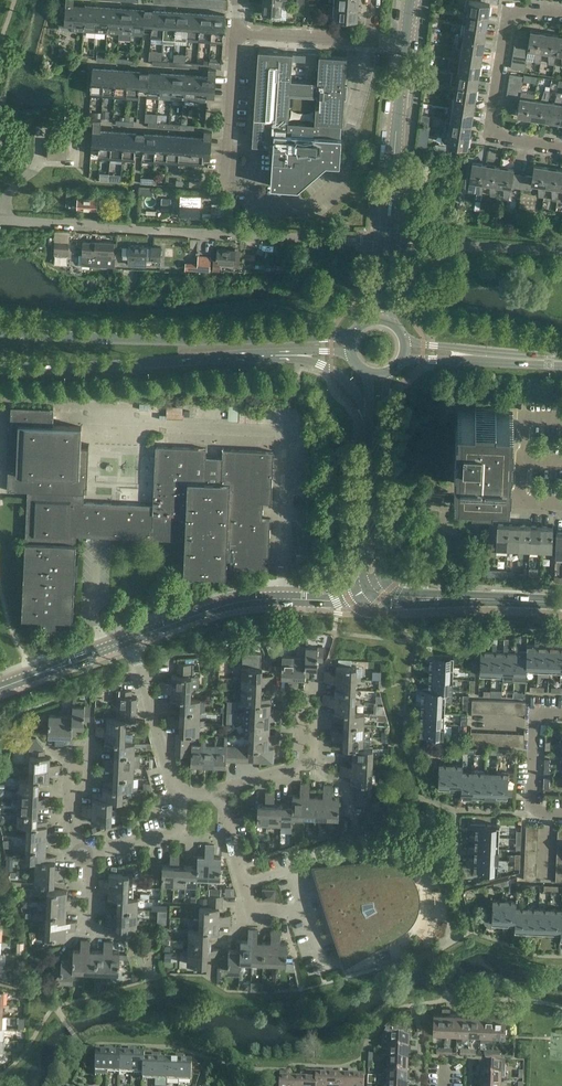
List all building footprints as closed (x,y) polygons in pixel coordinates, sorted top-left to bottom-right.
[(65,4),(64,25),(71,25),(71,31),(81,31),(81,36),(83,36),(85,5),(73,4),(74,0),(66,0),(65,4)] [(263,13),(275,14),(274,19),(286,20),(287,0),(282,0),(280,0),(263,0),(263,13)] [(467,11),(488,15),(490,2),(476,0),(469,0),(467,11)] [(304,2),(297,1),(296,15),(303,16),(304,2)] [(84,32),(95,32),(97,6),(85,5),(83,36),(84,36),(84,32)] [(358,6),(334,5),(333,17),(336,17),(336,18),(357,19),(358,6)] [(97,6),(95,32),(107,33),(108,9),(108,7),(97,6)] [(108,9),(107,33),(118,34),(120,8),(108,7),(108,9)] [(130,41),(131,35),(132,10),(132,8),(120,8),(118,34),(118,40),(130,41)] [(132,10),(131,35),(143,36),(143,31),(143,26),(144,11),(145,9),(132,8),(132,10)] [(143,26),(143,31),(145,31),(149,31),(151,31),(151,36),(162,37),(162,43),(165,11),(152,10),(150,10),(147,9),(145,9),(144,11),(143,26)] [(174,44),(175,38),(177,11),(165,11),(162,43),(174,44)] [(175,38),(187,39),(189,12),(177,11),(175,38)] [(467,11),(465,24),(486,27),(488,15),(467,11)] [(187,39),(199,40),(200,13),(189,12),(187,39)] [(199,40),(211,41),(212,14),(200,13),(199,40)] [(224,29),(224,17),(225,15),(212,14),(211,41),(223,41),(223,31),(225,31),(225,29),(224,29)] [(484,39),(486,27),(465,24),(464,35),(484,39)] [(527,57),(526,60),(540,62),(542,51),(541,51),(544,33),(530,31),(529,38),(528,44),(527,49),(528,49),(528,51),(527,57)] [(558,35),(544,33),(541,51),(542,51),(548,52),(548,64),(554,65),(556,54),(555,53),(558,35)] [(464,35),(462,48),(482,51),(484,39),(464,35)] [(516,35),(515,42),(528,44),(529,38),(516,35)] [(515,42),(514,48),(528,51),(528,49),(527,49),(528,44),(515,42)] [(462,48),(460,59),(481,63),(482,51),(462,48)] [(514,48),(512,55),(527,57),(528,51),(514,48)] [(149,61),(152,61),(161,61),(161,52),(150,51),(149,61)] [(252,144),(252,145),(263,145),(273,146),(274,132),(287,132),(288,121),(290,95),(291,80),(293,54),(292,53),(280,53),(270,52),(259,51),(252,144)] [(291,80),(290,95),(317,96),(315,122),(316,122),(340,124),(342,124),(347,57),(319,55),(318,82),(291,80)] [(512,55),(511,62),(526,64),(526,60),(527,57),(512,55)] [(479,75),(481,63),(460,59),(448,58),(446,70),(458,71),(479,75)] [(511,62),(510,68),(525,70),(526,64),(511,62)] [(90,94),(103,95),(104,68),(92,67),(91,82),(90,82),(90,84),(91,84),(90,94)] [(103,95),(114,96),(116,69),(104,68),(103,95)] [(194,101),(206,102),(207,97),(214,98),(216,72),(216,69),(209,68),(209,69),(209,71),(208,76),(196,75),(194,101)] [(114,96),(126,97),(128,72),(128,70),(116,69),(114,96)] [(128,72),(126,97),(139,97),(139,93),(141,73),(141,71),(128,70),(128,72)] [(141,73),(139,93),(141,93),(144,93),(147,93),(147,98),(159,99),(161,72),(145,71),(141,71),(141,73)] [(458,71),(456,84),(477,87),(479,75),(458,71)] [(159,99),(170,100),(172,73),(161,72),(159,99)] [(170,100),(183,100),(184,74),(172,73),(170,100)] [(183,100),(194,101),(196,75),(184,74),(183,100)] [(509,74),(508,81),(523,83),(524,77),(509,74)] [(508,81),(507,88),(522,90),(523,83),(508,81)] [(456,84),(454,95),(475,99),(477,87),(456,84)] [(507,88),(506,94),(521,96),(522,90),(507,88)] [(526,98),(520,97),(519,103),(518,110),(517,116),(531,118),(534,99),(534,100),(536,89),(531,88),(526,98)] [(531,118),(544,120),(547,101),(548,102),(550,91),(544,90),(540,100),(534,100),(534,99),(531,118)] [(558,122),(561,103),(561,104),(561,101),(561,93),(558,92),(553,103),(548,102),(547,101),(544,120),(558,122)] [(506,94),(505,101),(519,103),(520,97),(521,96),(506,94)] [(454,95),(452,108),(473,111),(475,99),(454,95)] [(504,107),(518,110),(519,103),(505,101),(504,107)] [(452,108),(450,119),(471,123),(473,111),(452,108)] [(92,126),(91,150),(98,151),(98,156),(110,157),(112,131),(100,130),(100,127),(101,125),(101,119),(93,119),(92,126)] [(469,135),(471,123),(450,119),(448,131),(469,135)] [(272,155),(270,186),(298,188),(326,163),(340,164),(341,150),(342,136),(340,136),(340,124),(316,122),(315,122),(288,121),(287,132),(274,132),(273,146),(272,155)] [(190,163),(202,164),(203,159),(210,159),(212,134),(212,130),(204,130),(204,131),(204,133),(203,137),(192,137),(190,163)] [(110,157),(122,158),(124,134),(124,132),(112,131),(110,157)] [(469,135),(448,131),(446,144),(467,147),(469,135)] [(124,134),(122,158),(134,159),(134,156),(134,154),(135,149),(136,135),(136,133),(124,132),(124,134)] [(135,149),(134,154),(136,154),(139,154),(140,154),(142,154),(142,157),(142,160),(154,161),(156,134),(144,133),(142,133),(141,133),(138,133),(136,133),(136,135),(135,149)] [(166,161),(168,137),(168,135),(156,134),(154,161),(166,161)] [(178,162),(180,137),(180,136),(168,135),(168,137),(166,161),(178,162)] [(178,162),(190,163),(192,137),(180,136),(180,137),(178,162)] [(48,142),(48,149),(47,158),(67,159),(67,143),(48,142)] [(482,194),(484,183),(483,184),(486,165),(472,163),(469,181),(476,182),(476,193),(482,194)] [(499,167),(486,165),(483,184),(484,183),(489,184),(490,196),(495,197),(497,186),(496,186),(499,167)] [(532,176),(531,184),(538,185),(538,196),(544,197),(545,186),(548,168),(534,165),(532,176)] [(511,187),(513,173),(513,169),(499,167),(496,186),(497,186),(503,187),(503,198),(509,199),(511,187)] [(561,170),(548,168),(545,186),(551,187),(552,198),(557,199),(559,188),(558,188),(561,170)] [(100,172),(100,179),(108,180),(109,172),(100,172)] [(519,174),(513,173),(511,187),(514,188),(514,191),(516,191),(519,174)] [(526,175),(519,174),(516,191),(520,192),(521,189),(523,189),(526,175)] [(532,176),(526,175),(523,189),(530,190),(531,184),(532,176)] [(77,200),(77,197),(77,194),(67,193),(66,206),(71,206),(72,199),(77,200)] [(200,196),(191,195),(181,195),(180,217),(199,218),(200,196)] [(77,197),(77,200),(77,209),(96,210),(97,199),(77,197)] [(171,212),(171,199),(161,199),(161,212),(171,212)] [(68,256),(69,242),(55,241),(54,256),(68,256)] [(86,266),(114,267),(115,258),(113,257),(114,242),(95,241),(95,242),(82,241),(81,256),(82,256),(82,265),(86,265),(86,266)] [(123,245),(122,257),(124,257),(128,258),(128,266),(147,267),(147,266),(147,259),(160,260),(161,247),(151,247),(129,245),(123,245)] [(240,251),(235,250),(217,249),(216,262),(213,262),(213,269),(216,269),(216,267),(220,267),(220,262),(227,262),(227,264),(240,265),(240,251)] [(182,420),(183,407),(166,406),(166,419),(182,420)] [(10,408),(9,439),(18,440),(18,425),(52,426),(53,410),(10,408)] [(454,484),(471,485),(471,488),(492,489),(492,486),(509,486),(512,413),(495,412),(496,409),(475,408),(474,411),(457,411),(454,484)] [(86,488),(88,451),(88,449),(80,449),(81,427),(52,426),(18,425),(18,440),(9,439),(7,491),(27,492),(21,618),(38,619),(37,627),(55,628),(55,619),(72,620),(76,536),(102,537),(185,541),(183,575),(226,577),(227,559),(234,560),(234,568),(268,570),(270,519),(262,519),(263,503),(271,503),(273,452),(222,450),(221,459),(206,458),(206,449),(155,447),(153,506),(121,504),(108,504),(83,502),(84,488),(86,488)] [(507,548),(508,525),(497,524),(496,547),(507,548)] [(519,525),(508,525),(507,548),(518,548),(519,525)] [(530,526),(519,525),(518,548),(529,549),(530,526)] [(541,526),(530,526),(529,549),(540,549),(541,526)] [(540,549),(552,550),(553,527),(541,526),(540,549)] [(527,669),(537,670),(539,640),(535,640),(534,645),(527,645),(526,676),(527,669)] [(539,646),(539,640),(537,670),(549,670),(550,641),(546,641),(546,646),(539,646)] [(550,646),(550,641),(549,670),(560,671),(561,642),(557,641),(557,646),(550,646)] [(480,645),(479,674),(491,674),(492,645),(492,650),(485,650),(485,645),(480,645)] [(491,674),(503,675),(504,646),(503,646),(503,651),(496,651),(496,645),(492,645),(491,674)] [(519,652),(519,646),(515,646),(514,675),(526,676),(527,645),(526,652),(519,652)] [(514,675),(515,646),(514,651),(508,651),(508,646),(504,646),(503,675),(502,681),(514,682),(514,675)] [(317,662),(323,662),(323,648),(305,647),(305,657),(304,677),(309,677),(309,667),(317,667),(317,662)] [(292,688),(293,652),(292,652),(292,656),(276,656),(276,670),(281,670),(281,676),(288,676),(288,687),(292,688)] [(293,652),(292,688),(297,688),(297,676),(304,677),(305,657),(296,657),(296,652),(293,652)] [(241,679),(273,680),(273,675),(262,675),(262,668),(261,668),(261,653),(243,653),(241,679)] [(423,666),(453,668),(453,656),(424,655),(424,659),(429,659),(429,666),(423,666)] [(324,673),(324,678),(360,679),(360,677),(356,676),(356,667),(336,666),(336,673),(324,673)] [(452,680),(453,668),(423,666),(423,670),(429,671),(428,678),(423,677),(423,678),(452,680)] [(160,682),(160,686),(191,688),(199,688),(199,677),(191,676),(191,670),(177,670),(177,675),(171,675),(171,682),(160,682)] [(324,678),(324,682),(336,683),(335,689),(355,690),(356,681),(360,681),(360,679),(324,678)] [(452,680),(423,678),(423,682),(428,682),(428,689),(428,690),(446,690),(446,691),(452,691),(452,680)] [(241,679),(241,690),(261,691),(261,684),(273,684),(273,680),(241,679)] [(550,692),(559,692),(560,682),(554,682),(554,687),(551,687),(550,692)] [(160,686),(159,691),(171,691),(171,698),(190,699),(191,688),(160,686)] [(421,700),(445,702),(445,691),(446,691),(446,690),(428,690),(428,689),(416,688),(416,693),(421,693),(421,700)] [(323,695),(323,700),(359,702),(359,700),(355,700),(355,690),(335,689),(335,696),(323,695)] [(113,698),(112,703),(116,705),(116,708),(136,708),(137,697),(131,696),(131,691),(117,690),(117,696),(117,697),(113,698)] [(270,703),(270,698),(261,697),(261,691),(241,690),(240,702),(245,702),(250,702),(270,703)] [(171,698),(170,703),(180,703),(180,710),(200,711),(200,699),(190,699),(171,698)] [(323,700),(323,705),(334,705),(334,712),(354,713),(354,704),(359,704),(359,702),(323,700)] [(444,713),(445,702),(421,700),(415,700),(415,704),(421,705),(421,712),(420,712),(444,713)] [(245,702),(244,713),(281,715),(281,710),(270,709),(270,703),(250,702),(245,702)] [(84,721),(90,721),(90,707),(72,706),(72,716),(71,735),(76,736),(76,726),(84,726),(84,721)] [(126,720),(136,720),(136,708),(116,708),(116,719),(126,720)] [(59,745),(61,710),(59,710),(59,715),(49,715),(48,735),(55,735),(54,745),(59,745)] [(59,745),(64,745),(64,735),(71,735),(72,716),(63,715),(63,710),(61,710),(59,745)] [(180,717),(168,717),(168,722),(199,723),(200,711),(180,710),(180,717)] [(444,725),(444,713),(420,712),(415,711),(415,716),(420,716),(420,723),(420,724),(444,725)] [(334,713),(334,717),(344,718),(343,724),(364,725),(364,716),(368,716),(369,713),(364,713),(354,713),(334,712),(334,713)] [(244,713),(244,725),(269,726),(269,719),(281,719),(281,715),(244,713)] [(125,731),(126,720),(116,719),(106,718),(105,725),(95,725),(95,730),(125,731)] [(175,733),(175,739),(189,740),(190,734),(199,734),(199,723),(168,722),(168,726),(179,726),(179,733),(175,733)] [(443,736),(444,725),(420,724),(420,723),(415,723),(414,727),(420,728),(419,735),(443,736)] [(332,731),(331,735),(363,737),(369,737),(369,731),(363,731),(364,725),(343,724),(343,731),(332,731)] [(243,736),(249,736),(280,738),(281,733),(269,733),(269,726),(244,725),(243,736)] [(125,743),(125,742),(125,731),(95,730),(95,734),(105,735),(105,742),(125,743)] [(363,748),(363,737),(331,735),(331,740),(343,740),(342,747),(363,748)] [(215,746),(214,766),(226,767),(226,761),(231,761),(232,747),(227,747),(227,737),(224,736),(223,747),(215,746)] [(248,748),(254,748),(260,749),(260,755),(259,763),(266,763),(266,759),(273,759),(274,751),(274,749),(268,749),(268,742),(280,742),(280,738),(249,736),(248,748)] [(191,745),(190,765),(202,766),(203,739),(201,738),(201,746),(191,745)] [(203,739),(202,766),(214,766),(215,746),(205,746),(206,739),(203,739)] [(105,742),(105,747),(115,747),(114,754),(134,755),(135,746),(143,746),(143,743),(135,743),(135,742),(125,742),(125,743),(105,742)] [(59,769),(59,764),(49,764),(50,757),(44,757),(45,751),(37,750),(37,745),(32,745),(31,750),(30,750),(29,768),(59,769)] [(342,747),(342,752),(352,753),(352,759),(372,760),(372,751),(377,751),(377,748),(373,748),(363,748),(342,747)] [(104,765),(134,766),(139,766),(140,755),(134,755),(114,754),(114,761),(104,760),(104,765)] [(340,765),(340,770),(376,772),(376,769),(372,769),(372,760),(352,759),(352,766),(340,765)] [(449,792),(451,763),(439,763),(438,792),(442,792),(442,787),(449,787),(449,792)] [(462,764),(451,763),(449,792),(454,793),(454,787),(461,788),(460,799),(461,799),(462,764)] [(472,800),(474,771),(463,770),(463,764),(462,764),(461,799),(465,800),(465,795),(472,795),(472,800)] [(133,778),(134,766),(104,765),(104,770),(114,770),(113,777),(133,778)] [(59,774),(59,769),(29,768),(29,779),(29,780),(49,780),(49,774),(59,774)] [(340,770),(340,775),(351,775),(351,782),(357,783),(356,788),(371,789),(371,774),(376,774),(376,772),(340,770)] [(485,771),(474,771),(472,800),(477,800),(477,795),(483,795),(483,800),(484,801),(485,771)] [(497,772),(485,771),(484,801),(488,801),(488,795),(495,796),(495,801),(497,772)] [(497,772),(495,801),(499,801),(500,796),(512,796),(513,782),(508,782),(508,772),(497,772)] [(133,778),(113,777),(113,784),(103,783),(103,787),(123,789),(133,789),(133,778)] [(48,785),(49,781),(49,780),(29,780),(29,779),(19,779),(18,791),(38,792),(39,785),(48,785)] [(305,784),(300,784),(300,795),(293,795),(292,815),(304,816),(305,784)] [(310,784),(305,784),(304,816),(315,816),(316,796),(309,796),(310,784)] [(328,785),(323,785),(323,796),(316,796),(315,816),(326,817),(328,785)] [(332,785),(328,785),(326,817),(338,817),(339,797),(332,797),(332,785)] [(92,794),(92,799),(112,800),(122,801),(123,789),(103,787),(103,794),(92,794)] [(18,791),(18,802),(48,803),(48,799),(38,799),(38,792),(18,791)] [(270,793),(265,792),(265,804),(257,803),(257,823),(269,824),(270,793)] [(274,793),(270,793),(269,824),(280,824),(281,804),(274,804),(274,793)] [(293,795),(288,795),(288,805),(281,804),(280,824),(292,825),(292,815),(293,795)] [(112,811),(112,800),(92,799),(92,806),(82,805),(82,810),(112,811)] [(18,802),(17,814),(37,815),(38,808),(48,808),(48,803),(18,802)] [(112,811),(82,810),(81,815),(91,815),(91,822),(111,823),(112,811)] [(47,827),(47,822),(37,821),(37,815),(17,814),(17,825),(27,826),(47,827)] [(469,836),(499,837),(499,825),(470,824),(470,829),(475,829),(475,836),(469,835),(469,836)] [(27,826),(26,837),(56,839),(56,834),(46,833),(47,827),(27,826)] [(498,849),(499,837),(469,836),(469,840),(475,840),(475,847),(469,847),(498,849)] [(56,843),(56,839),(26,837),(26,849),(46,849),(46,843),(56,843)] [(197,876),(208,877),(210,846),(205,845),(204,857),(198,856),(197,876)] [(214,857),(215,846),(210,846),(208,877),(220,877),(221,857),(214,857)] [(498,860),(498,849),(469,847),(469,851),(474,852),(474,858),(468,858),(468,859),(498,860)] [(55,861),(55,856),(45,856),(46,849),(26,849),(25,860),(35,861),(35,860),(55,861)] [(162,877),(161,885),(173,885),(175,854),(170,853),(170,865),(163,865),(163,863),(157,862),(156,877),(162,877)] [(175,854),(173,885),(185,886),(186,866),(179,865),(179,854),(175,854)] [(193,856),(193,866),(186,866),(185,886),(197,886),(197,876),(198,856),(193,856)] [(498,860),(468,859),(468,863),(474,863),(473,871),(497,872),(498,860)] [(35,861),(35,872),(64,873),(65,869),(55,868),(55,861),(35,860),(35,861)] [(376,861),(312,867),(319,887),(325,886),(327,894),(324,895),(336,933),(338,938),(341,936),(344,944),(338,947),(345,967),(400,935),(406,930),(411,924),(415,919),(417,914),(419,908),(419,902),(419,895),(418,889),(415,882),(411,876),(406,871),(400,867),(394,863),(388,862),(382,861),(376,861)] [(64,878),(64,873),(35,872),(34,884),(54,885),(54,877),(64,878)] [(99,885),(134,887),(134,886),(132,886),(132,875),(109,874),(109,881),(99,880),(99,885)] [(134,887),(99,885),(98,890),(108,890),(108,897),(128,898),(133,898),(134,887)] [(262,899),(275,900),(276,889),(262,888),(262,899)] [(67,891),(52,890),(46,890),(46,902),(76,903),(76,899),(67,898),(67,891)] [(108,897),(108,902),(118,903),(118,909),(137,910),(138,898),(133,898),(128,898),(108,897)] [(503,928),(504,899),(492,899),(492,910),(490,910),(486,912),(483,916),(483,921),(485,925),(489,927),(491,928),(496,928),(496,923),(503,923),(502,928),(503,928)] [(516,900),(504,899),(503,928),(507,929),(507,923),(514,923),(514,935),(516,900)] [(516,900),(514,935),(518,936),(518,930),(525,931),(525,936),(527,907),(516,906),(516,900)] [(46,902),(45,913),(66,914),(66,908),(76,908),(76,903),(46,902)] [(219,908),(221,908),(222,902),(207,902),(207,907),(201,907),(199,907),(199,919),(230,920),(230,915),(219,915),(219,908)] [(538,907),(527,907),(525,936),(530,936),(530,931),(537,931),(536,937),(537,937),(538,907)] [(550,908),(538,907),(537,937),(541,937),(542,931),(548,932),(548,937),(550,908)] [(561,908),(550,908),(548,937),(553,937),(553,932),(560,932),(559,944),(560,944),(561,908)] [(117,916),(107,915),(107,920),(137,921),(137,910),(118,909),(117,916)] [(45,913),(45,925),(75,926),(76,922),(66,921),(66,914),(45,913)] [(230,924),(230,920),(199,919),(194,918),(193,930),(199,930),(198,930),(218,931),(218,924),(230,924)] [(136,939),(137,921),(107,920),(107,925),(117,925),(116,932),(122,933),(122,938),(136,939)] [(65,930),(70,930),(75,931),(75,926),(45,925),(44,943),(59,943),(59,937),(65,937),(65,930)] [(218,936),(218,931),(198,930),(199,930),(193,930),(188,929),(188,941),(208,942),(208,935),(218,936)] [(253,930),(248,930),(248,941),(240,941),(240,966),(251,966),(251,961),(253,930)] [(257,930),(253,930),(251,961),(263,962),(264,942),(257,941),(257,930)] [(271,931),(270,942),(264,942),(263,962),(274,962),(275,931),(271,931)] [(280,942),(280,931),(275,931),(274,962),(286,963),(287,943),(280,942)] [(73,970),(84,970),(86,941),(81,940),(80,950),(73,950),(72,970),(73,970)] [(84,970),(87,971),(96,971),(96,951),(90,951),(90,941),(86,941),(84,970)] [(96,971),(105,971),(107,971),(108,942),(104,941),(103,951),(96,951),(96,971)] [(188,941),(188,950),(187,952),(219,954),(219,949),(208,948),(208,942),(188,941)] [(240,970),(240,966),(240,941),(236,941),(235,950),(228,950),(228,956),(222,956),(222,970),(240,970)] [(113,942),(108,942),(107,971),(119,972),(119,959),(120,954),(120,952),(113,952),(113,942)] [(73,950),(69,950),(68,960),(61,959),(60,979),(73,980),(73,970),(72,970),(73,950)] [(219,959),(219,954),(187,952),(187,965),(207,965),(207,958),(219,959)] [(445,1034),(446,1008),(442,1008),(442,1014),(433,1014),(432,1034),(445,1034)] [(445,1034),(456,1035),(457,1015),(450,1014),(450,1009),(446,1008),(445,1034)] [(456,1035),(469,1035),(470,1009),(466,1009),(465,1015),(457,1015),(456,1035)] [(469,1035),(480,1036),(481,1016),(474,1015),(474,1010),(470,1009),(469,1035)] [(480,1036),(492,1036),(494,1010),(490,1010),(489,1016),(481,1016),(480,1036)] [(494,1010),(492,1036),(505,1037),(506,1017),(497,1016),(498,1011),(494,1010)] [(388,1051),(408,1052),(409,1039),(407,1039),(408,1030),(386,1029),(382,1038),(382,1050),(388,1050),(388,1051)] [(107,1074),(119,1074),(120,1054),(112,1054),(112,1048),(108,1048),(108,1054),(107,1074)] [(119,1074),(131,1075),(132,1049),(128,1049),(128,1055),(120,1054),(119,1074)] [(143,1080),(144,1055),(136,1055),(136,1049),(132,1049),(131,1075),(142,1075),(142,1080),(143,1080)] [(408,1064),(408,1052),(388,1051),(388,1063),(408,1064)] [(95,1061),(94,1076),(107,1076),(107,1074),(108,1054),(95,1053),(95,1061)] [(143,1080),(155,1081),(156,1055),(152,1055),(152,1061),(144,1060),(144,1055),(143,1080)] [(167,1062),(159,1061),(160,1055),(156,1055),(155,1081),(155,1085),(166,1085),(166,1082),(167,1062)] [(166,1082),(178,1082),(180,1056),(176,1056),(175,1062),(167,1062),(166,1082)] [(180,1056),(178,1082),(191,1083),(192,1063),(183,1062),(184,1057),(180,1056)] [(505,1061),(491,1060),(491,1066),(481,1065),(480,1078),(501,1079),(505,1079),(505,1061)] [(407,1075),(408,1064),(388,1063),(387,1074),(407,1075)] [(315,1085),(327,1085),(328,1070),(324,1070),(324,1076),(316,1075),(315,1085)] [(340,1076),(332,1076),(332,1070),(328,1070),(327,1085),(339,1085),(340,1076)] [(352,1071),(348,1071),(347,1077),(340,1076),(339,1085),(351,1085),(352,1071)] [(364,1077),(355,1077),(356,1071),(352,1071),(351,1085),(364,1085),(364,1077)] [(292,1079),(284,1079),(284,1074),(280,1073),(279,1085),(292,1085),(292,1079)] [(304,1075),(300,1074),(300,1080),(292,1079),(292,1085),(304,1085),(304,1075)] [(407,1075),(387,1074),(387,1085),(407,1085),(407,1075)] [(316,1075),(315,1075),(315,1081),(308,1080),(308,1075),(304,1075),(304,1085),(315,1085),(316,1075)]
